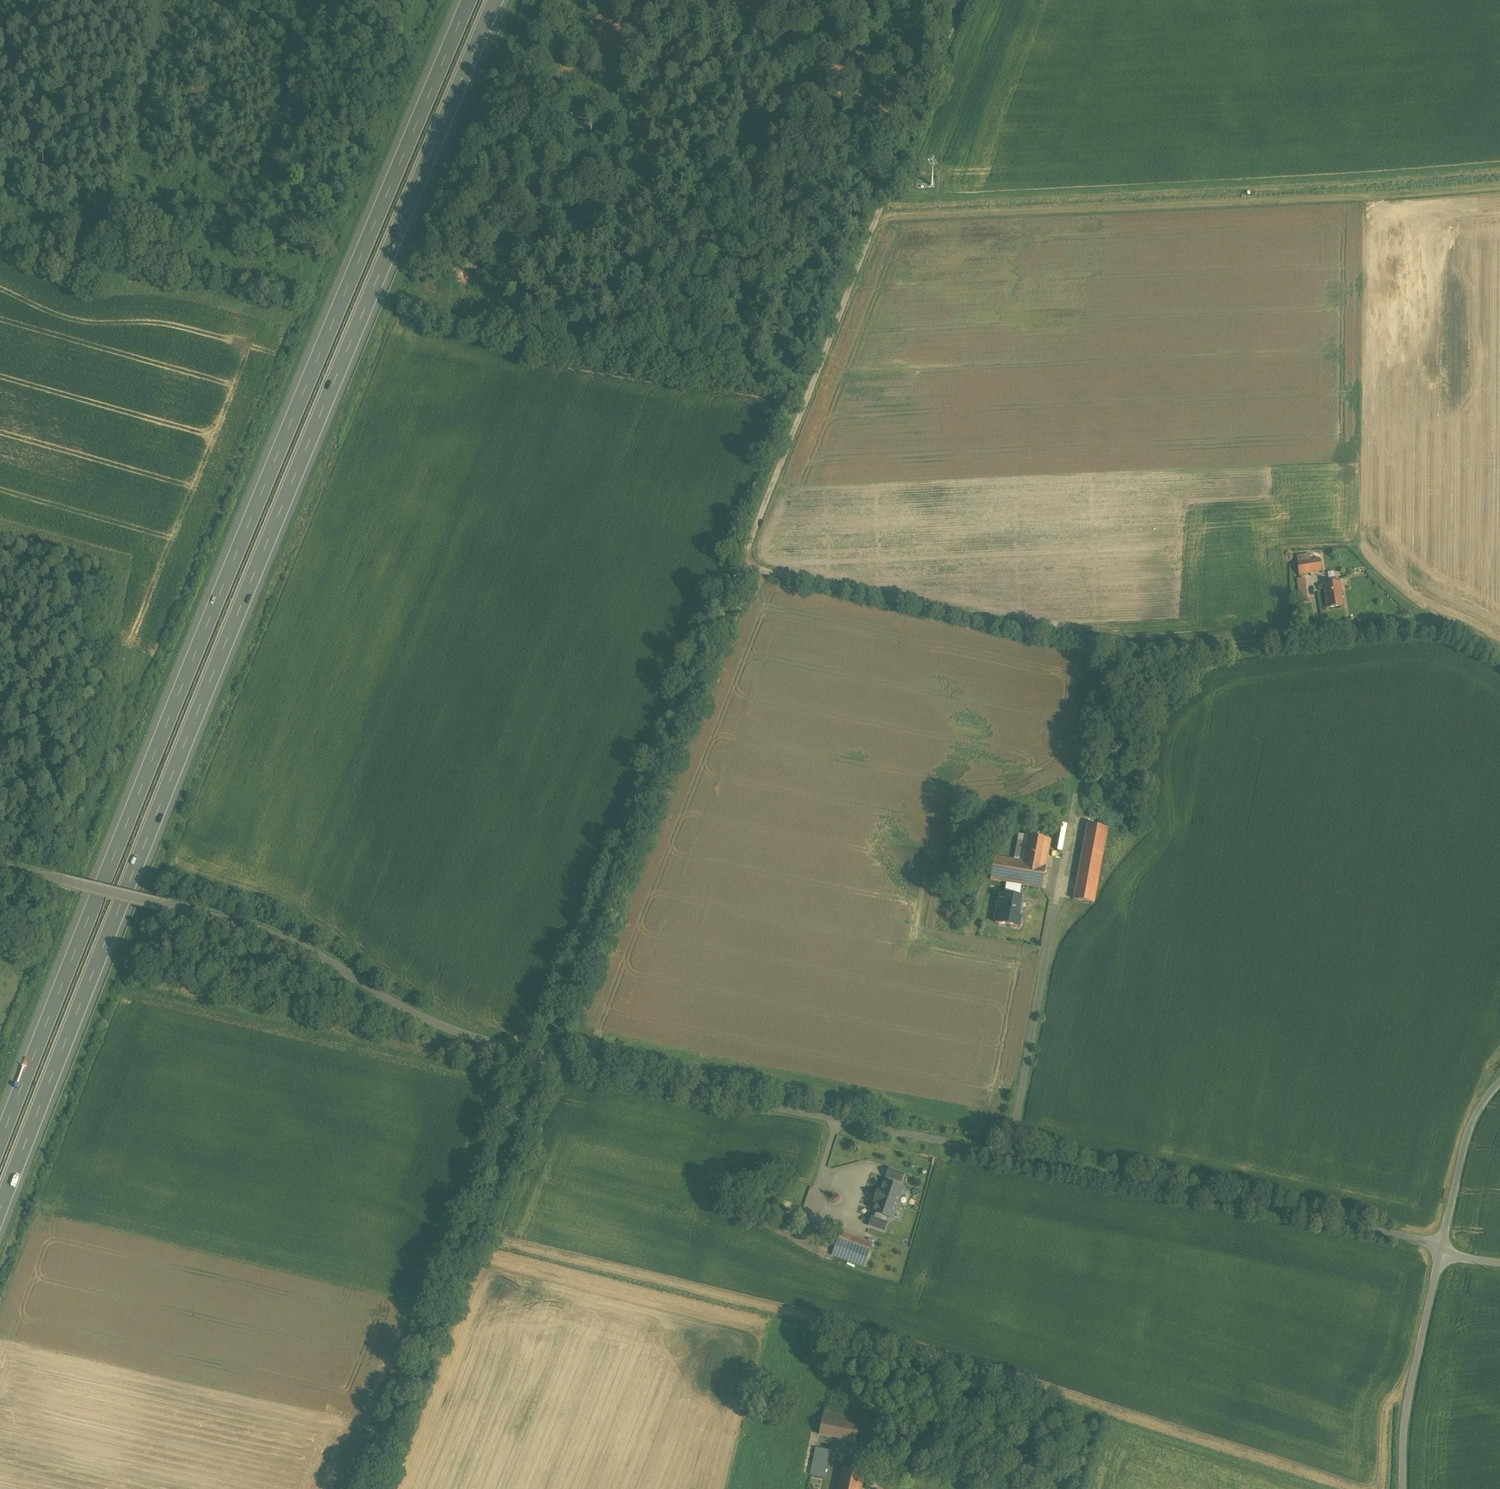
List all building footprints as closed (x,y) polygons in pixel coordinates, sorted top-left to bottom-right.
[(1297,562),(1298,574),(1321,573),(1320,560),(1297,562)] [(1304,578),(1298,579),(1300,602),(1306,602),(1304,578)] [(1324,584),(1327,607),(1343,605),(1340,582),(1335,583),(1335,579),(1329,580),(1329,584),(1324,584)] [(1087,824),(1074,899),(1094,903),(1108,828),(1087,824)] [(994,857),(990,879),(1006,882),(1015,884),(1042,888),(1050,840),(1019,834),(1014,861),(994,857)] [(1006,882),(1005,894),(1000,893),(995,923),(1019,927),(1020,917),(1017,917),(1021,896),(1014,895),(1015,884),(1006,882)] [(887,1168),(885,1178),(902,1182),(905,1172),(887,1168)] [(884,1179),(873,1212),(891,1218),(902,1185),(884,1179)] [(872,1244),(840,1232),(835,1246),(867,1259),(872,1244)] [(865,1267),(867,1259),(835,1246),(832,1254),(865,1267)] [(819,1434),(856,1442),(859,1426),(822,1418),(819,1434)] [(861,1418),(860,1424),(874,1427),(875,1421),(861,1418)] [(830,1450),(816,1447),(807,1488),(822,1488),(830,1450)] [(864,1473),(842,1468),(838,1488),(861,1488),(864,1473)]
